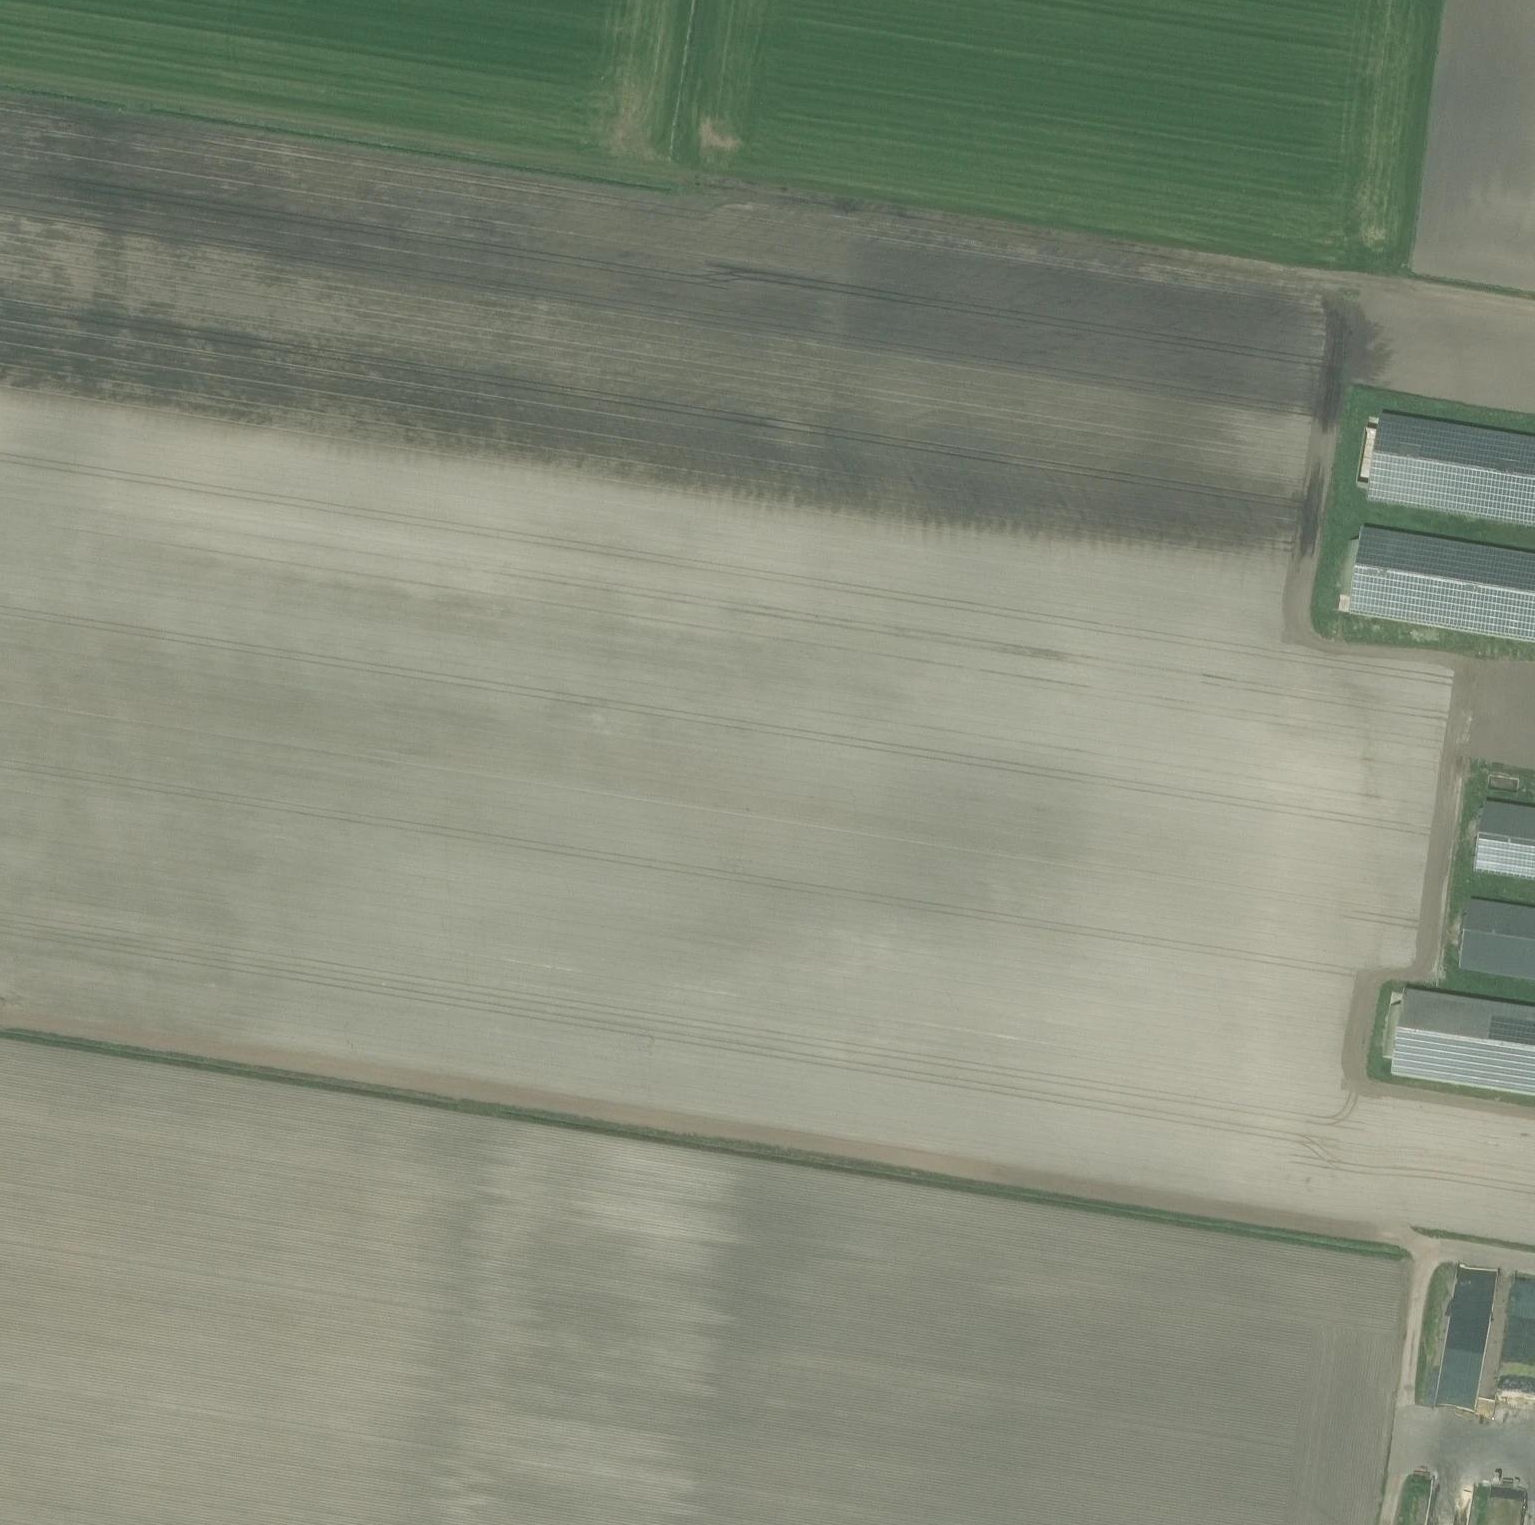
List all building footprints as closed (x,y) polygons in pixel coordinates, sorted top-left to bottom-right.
[(1534,528),(1534,445),(1382,420),(1380,436),(1371,491),(1369,501),(1534,528)] [(1362,534),(1361,545),(1352,600),(1350,615),(1534,644),(1534,562),(1362,534)] [(1484,806),(1474,875),(1534,884),(1534,813),(1484,806)] [(1469,904),(1459,971),(1534,982),(1534,913),(1469,904)] [(1392,1079),(1534,1100),(1534,1013),(1404,994),(1392,1079)]
